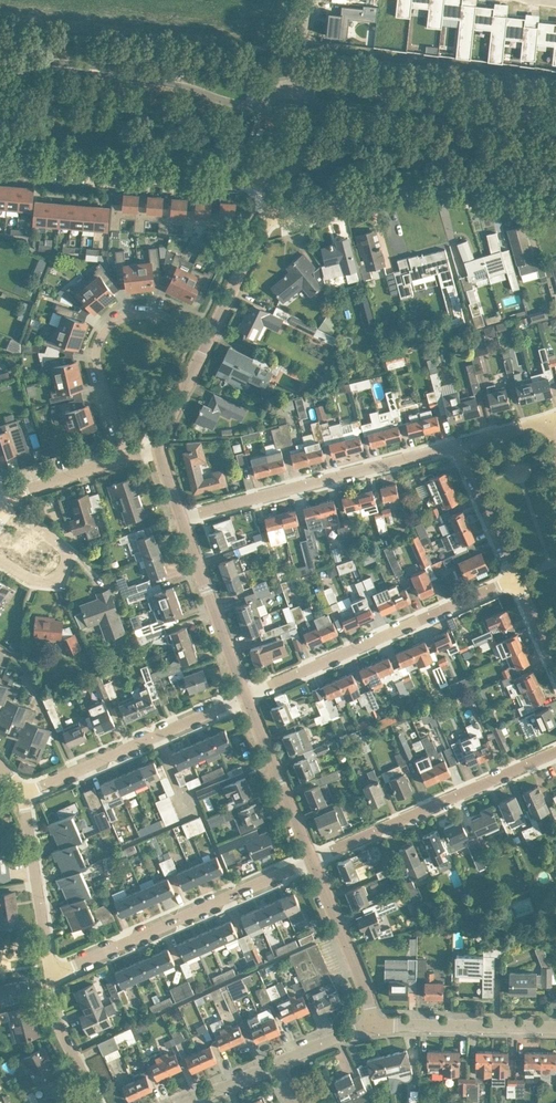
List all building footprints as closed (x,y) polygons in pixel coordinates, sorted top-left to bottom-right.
[(396,15),(410,17),(412,6),(411,6),(412,0),(397,0),(396,15)] [(411,6),(412,6),(429,7),(427,26),(442,28),(443,16),(442,16),(444,0),(412,0),(411,6)] [(442,16),(443,16),(460,18),(456,57),(471,58),(474,27),(473,27),(476,5),(462,3),(463,0),(444,0),(442,16)] [(329,12),(326,35),(347,37),(349,18),(377,21),(378,6),(364,4),(363,4),(363,7),(342,5),(341,6),(342,7),(342,13),(329,12)] [(476,5),(473,27),(474,27),(491,29),(488,61),(503,63),(505,38),(507,15),(493,14),(494,7),(476,5)] [(507,15),(505,38),(522,40),(520,58),(535,60),(536,43),(538,26),(525,25),(525,17),(507,15)] [(536,43),(554,45),(552,63),(555,64),(555,22),(538,21),(538,26),(536,43)] [(267,57),(261,55),(259,61),(265,63),(267,57)] [(7,206),(9,185),(0,185),(0,206),(7,206)] [(7,206),(19,207),(21,186),(9,185),(7,206)] [(21,186),(19,207),(31,208),(33,187),(21,186)] [(121,217),(135,218),(136,218),(137,204),(138,195),(125,194),(124,200),(121,200),(121,198),(120,198),(119,203),(113,202),(113,201),(112,201),(110,228),(120,229),(121,217)] [(145,219),(159,220),(160,220),(161,206),(162,197),(149,196),(149,202),(145,202),(145,200),(144,200),(144,205),(137,204),(136,218),(135,218),(134,230),(144,231),(145,219)] [(170,221),(183,222),(184,222),(186,208),(186,199),(173,198),(173,204),(169,204),(169,202),(168,202),(168,207),(161,206),(160,220),(159,220),(158,232),(169,233),(170,221)] [(194,223),(208,224),(209,225),(210,210),(211,201),(198,200),(197,206),(193,206),(193,204),(192,209),(186,208),(184,222),(183,222),(182,234),(193,235),(194,223)] [(35,222),(47,223),(49,202),(36,201),(35,222)] [(47,223),(59,224),(61,203),(49,202),(47,223)] [(209,225),(208,224),(207,237),(217,237),(218,225),(233,227),(235,203),(222,202),(221,208),(218,208),(218,206),(217,206),(216,211),(210,210),(209,225)] [(59,224),(71,225),(72,204),(61,203),(59,224)] [(71,225),(83,226),(84,205),(72,204),(71,225)] [(83,226),(95,227),(96,206),(84,205),(83,226)] [(96,206),(95,227),(107,228),(109,207),(96,206)] [(542,259),(535,261),(534,262),(524,225),(508,230),(518,264),(520,271),(521,274),(538,269),(539,275),(546,274),(542,259)] [(362,254),(364,254),(365,258),(358,260),(364,278),(371,276),(369,268),(384,264),(380,248),(381,248),(380,246),(376,247),(372,231),(357,235),(362,254)] [(491,254),(483,256),(487,269),(489,276),(497,273),(498,275),(507,272),(512,289),(520,287),(509,248),(508,248),(501,250),(499,242),(496,231),(487,234),(491,254)] [(327,264),(321,265),(325,277),(345,272),(348,282),(359,279),(356,269),(351,248),(348,238),(337,240),(338,245),(333,247),(332,244),(330,244),(330,246),(322,248),(325,259),(327,264)] [(467,240),(458,243),(462,254),(465,262),(469,274),(467,274),(469,280),(476,278),(476,280),(489,276),(487,269),(483,256),(475,259),(467,240)] [(213,259),(219,262),(226,246),(220,244),(213,259)] [(161,257),(166,257),(167,250),(168,245),(159,245),(161,257)] [(150,262),(138,263),(141,288),(142,287),(142,288),(151,287),(151,286),(154,286),(152,271),(160,270),(160,269),(157,246),(149,247),(150,262)] [(141,288),(138,263),(126,265),(124,249),(115,250),(118,274),(126,273),(128,289),(141,288)] [(400,270),(394,272),(400,294),(401,298),(414,295),(410,283),(413,280),(424,276),(423,275),(430,273),(431,277),(434,276),(437,275),(436,272),(437,271),(452,326),(465,323),(450,268),(445,249),(418,256),(418,254),(398,260),(400,270)] [(167,288),(179,294),(192,267),(194,263),(175,254),(167,270),(167,271),(174,274),(167,288)] [(286,277),(273,287),(281,297),(284,300),(295,291),(302,285),(310,294),(320,286),(325,283),(320,266),(313,271),(314,276),(310,271),(314,268),(310,263),(303,254),(288,267),(291,271),(286,275),(285,274),(284,275),(286,277)] [(47,260),(40,257),(33,272),(41,276),(47,260)] [(96,271),(86,279),(105,302),(106,301),(107,302),(114,297),(113,296),(115,294),(105,282),(112,277),(111,276),(111,277),(100,262),(96,265),(98,267),(95,270),(96,271)] [(192,267),(179,294),(181,295),(180,296),(188,299),(189,298),(191,300),(198,286),(205,289),(205,288),(213,272),(209,270),(208,272),(204,270),(203,272),(192,267)] [(394,272),(386,274),(392,296),(400,294),(394,272)] [(105,302),(86,279),(76,287),(75,285),(72,287),(70,286),(67,288),(78,303),(85,298),(94,311),(105,302)] [(484,324),(471,283),(463,285),(466,295),(468,294),(470,303),(469,303),(477,327),(484,324)] [(63,314),(59,326),(82,334),(83,333),(84,333),(87,325),(86,324),(87,322),(72,317),(75,309),(74,309),(57,303),(55,307),(57,308),(56,312),(63,314)] [(263,322),(277,329),(282,319),(332,343),(336,336),(317,327),(317,325),(292,313),(276,305),(272,314),(253,304),(246,321),(243,320),(239,330),(255,338),(263,322)] [(527,313),(530,323),(549,317),(546,308),(527,313)] [(548,326),(546,320),(540,321),(541,329),(548,327),(548,326)] [(82,334),(59,326),(54,324),(50,336),(48,335),(46,339),(44,338),(43,343),(60,349),(61,349),(63,341),(78,347),(82,334)] [(475,373),(476,373),(483,371),(479,354),(488,352),(483,333),(467,337),(473,362),(475,373)] [(545,345),(538,347),(542,360),(548,359),(548,355),(545,345)] [(217,374),(243,387),(247,377),(264,386),(271,372),(277,374),(279,370),(279,371),(280,368),(287,371),(289,367),(267,356),(256,351),(252,358),(230,347),(217,374)] [(386,355),(389,367),(406,363),(403,351),(386,355)] [(548,355),(548,359),(549,359),(550,365),(555,363),(555,355),(555,353),(548,355)] [(51,380),(56,378),(80,373),(79,371),(80,371),(78,363),(77,363),(77,360),(62,363),(60,356),(59,356),(42,360),(43,365),(45,364),(46,368),(48,367),(51,380)] [(434,390),(438,405),(441,414),(439,404),(445,402),(449,420),(464,416),(460,398),(457,389),(443,393),(437,371),(433,357),(430,358),(429,356),(426,357),(430,373),(434,390)] [(514,370),(510,356),(503,358),(507,372),(514,370)] [(471,383),(478,381),(476,373),(475,373),(473,362),(466,364),(471,383)] [(297,389),(301,380),(284,372),(280,382),(297,389)] [(514,373),(521,401),(536,397),(531,378),(531,376),(522,379),(520,372),(514,373)] [(80,373),(56,378),(58,386),(50,388),(52,396),(50,397),(51,401),(69,397),(68,389),(83,386),(80,373)] [(326,375),(317,376),(317,379),(318,384),(327,383),(326,375)] [(541,378),(541,375),(531,378),(536,397),(552,393),(547,376),(541,378)] [(349,383),(331,388),(333,394),(351,390),(349,383)] [(509,397),(505,385),(495,388),(494,383),(487,385),(493,409),(510,404),(508,397),(509,397)] [(393,389),(385,391),(391,410),(393,416),(400,415),(398,409),(393,389)] [(426,392),(430,407),(438,405),(434,390),(426,392)] [(232,415),(241,420),(245,410),(215,394),(209,406),(205,404),(202,410),(200,408),(199,410),(201,411),(196,421),(211,428),(216,419),(218,415),(229,420),(232,415)] [(479,412),(474,394),(460,398),(464,416),(479,412)] [(301,396),(294,398),(296,405),(303,404),(301,396)] [(69,427),(82,423),(85,432),(96,428),(91,412),(90,412),(87,404),(73,409),(70,400),(52,405),(57,422),(67,419),(69,427)] [(324,404),(316,405),(318,418),(326,417),(324,404)] [(419,411),(417,404),(398,409),(400,415),(402,423),(406,422),(410,435),(425,431),(421,418),(419,411)] [(440,427),(437,414),(432,415),(431,408),(419,411),(421,418),(425,431),(440,427)] [(350,421),(341,424),(348,452),(363,448),(359,431),(363,430),(362,425),(369,423),(366,411),(358,413),(360,418),(350,421)] [(386,441),(381,420),(379,414),(370,416),(374,431),(368,432),(371,445),(386,441)] [(285,445),(292,443),(285,416),(277,418),(279,424),(283,438),(285,445)] [(389,418),(381,420),(386,441),(402,437),(397,421),(391,423),(389,418)] [(4,423),(4,424),(7,430),(0,432),(0,457),(5,455),(6,458),(26,451),(26,450),(27,450),(20,427),(18,419),(4,423)] [(306,441),(304,442),(305,445),(310,462),(325,458),(321,444),(320,445),(319,440),(324,439),(320,423),(319,420),(310,422),(315,440),(306,442),(306,441)] [(328,421),(320,423),(324,439),(329,438),(331,442),(329,442),(333,456),(348,452),(341,424),(340,422),(329,424),(328,421)] [(271,428),(276,447),(285,445),(283,438),(279,424),(278,424),(279,426),(271,428)] [(241,434),(243,442),(262,437),(259,429),(241,434)] [(184,452),(194,492),(226,483),(223,469),(216,471),(217,475),(203,479),(198,462),(205,460),(200,440),(187,441),(190,451),(184,452)] [(290,450),(294,466),(310,462),(305,445),(304,442),(298,444),(299,447),(290,450)] [(49,447),(44,449),(46,456),(52,454),(49,447)] [(268,459),(267,459),(271,472),(286,468),(281,448),(266,452),(268,459)] [(248,465),(243,450),(235,453),(240,468),(248,465)] [(250,457),(256,476),(271,472),(267,459),(268,459),(266,452),(257,455),(250,457)] [(421,476),(430,495),(433,494),(439,491),(452,486),(446,471),(433,477),(432,473),(421,476)] [(113,484),(108,486),(112,498),(121,495),(125,509),(123,509),(127,521),(146,514),(137,488),(139,487),(135,477),(116,483),(116,482),(113,483),(113,484)] [(410,483),(408,478),(401,480),(405,492),(413,490),(411,482),(410,483)] [(396,482),(380,487),(384,500),(399,496),(396,482)] [(446,506),(458,500),(452,486),(439,491),(433,494),(436,502),(443,499),(446,506)] [(372,489),(357,493),(362,512),(363,515),(378,510),(376,502),(375,499),(372,489)] [(100,534),(97,525),(94,526),(90,512),(103,508),(101,500),(98,492),(88,495),(87,493),(71,498),(77,518),(71,520),(75,532),(85,529),(88,537),(100,534)] [(357,493),(342,497),(345,507),(345,510),(347,510),(348,516),(362,512),(357,493)] [(334,499),(319,503),(323,522),(324,524),(340,520),(337,512),(337,509),(334,499)] [(319,503),(303,507),(306,517),(307,520),(309,528),(324,524),(323,522),(319,503)] [(409,504),(402,506),(406,520),(413,519),(409,504)] [(433,516),(438,514),(440,514),(436,506),(430,508),(433,516)] [(390,507),(382,509),(383,512),(384,515),(386,515),(388,523),(394,521),(390,507)] [(295,509),(280,513),(285,532),(293,530),(292,524),(299,522),(298,520),(295,509)] [(449,532),(451,531),(451,532),(469,524),(462,510),(451,515),(448,510),(440,514),(438,514),(441,521),(444,520),(449,532)] [(383,512),(375,514),(380,533),(388,531),(384,515),(383,512)] [(277,535),(285,532),(280,513),(265,517),(268,530),(275,528),(277,535)] [(216,531),(209,533),(215,549),(221,547),(228,544),(228,543),(232,542),(233,545),(246,541),(244,535),(236,537),(229,516),(213,522),(216,531)] [(351,517),(343,519),(345,525),(348,536),(356,534),(351,517)] [(452,545),(456,553),(467,548),(465,543),(475,539),(469,524),(451,532),(451,531),(449,532),(447,533),(452,545)] [(345,525),(337,528),(340,538),(348,536),(345,525)] [(313,527),(304,530),(307,538),(309,546),(318,544),(313,527)] [(134,553),(137,561),(144,558),(161,552),(157,542),(156,542),(153,533),(137,539),(134,531),(119,536),(121,544),(128,541),(131,550),(140,546),(141,550),(134,553)] [(262,531),(253,534),(255,541),(264,537),(262,532),(262,531)] [(426,534),(419,537),(422,544),(429,541),(426,534)] [(425,566),(430,564),(421,544),(417,535),(409,538),(422,567),(425,566)] [(226,560),(219,562),(225,577),(244,570),(238,554),(266,544),(265,540),(264,537),(255,541),(251,542),(235,548),(237,556),(226,560)] [(295,568),(296,571),(297,575),(315,569),(309,546),(307,538),(299,540),(306,564),(295,568)] [(391,544),(383,548),(396,576),(403,573),(391,544)] [(338,547),(332,548),(335,560),(341,559),(338,547)] [(431,564),(432,566),(444,561),(447,568),(453,565),(460,579),(488,567),(481,552),(471,556),(467,548),(456,553),(431,564)] [(373,551),(362,556),(365,563),(376,558),(373,551)] [(164,563),(164,562),(161,552),(144,558),(151,577),(167,572),(164,563)] [(337,563),(341,574),(357,568),(354,557),(337,563)] [(416,586),(421,596),(435,590),(430,578),(427,571),(426,568),(411,574),(416,586)] [(230,592),(243,587),(241,582),(247,580),(244,570),(225,577),(230,592)] [(299,584),(297,576),(280,581),(283,589),(287,600),(290,599),(286,588),(299,584)] [(377,601),(382,613),(397,607),(389,588),(388,588),(378,593),(371,576),(363,579),(373,602),(377,601)] [(136,583),(138,590),(138,591),(152,585),(150,578),(136,583)] [(351,601),(352,604),(360,623),(375,616),(369,604),(373,602),(363,579),(359,581),(356,582),(358,587),(362,597),(351,601)] [(265,580),(252,585),(255,591),(268,587),(265,580)] [(10,587),(0,581),(0,602),(10,587)] [(396,584),(388,587),(388,588),(389,588),(397,607),(411,600),(406,588),(399,591),(396,584)] [(146,595),(151,609),(160,606),(178,599),(173,586),(155,592),(152,585),(138,591),(141,597),(146,595)] [(323,587),(324,589),(333,610),(337,608),(341,616),(340,617),(341,619),(346,629),(360,623),(352,604),(344,607),(342,602),(338,603),(331,586),(329,587),(328,585),(323,587)] [(235,607),(241,622),(260,615),(261,615),(257,605),(263,603),(261,597),(270,593),(268,587),(255,591),(245,595),(248,603),(235,607)] [(84,611),(75,614),(82,628),(100,622),(106,638),(124,631),(117,614),(119,614),(111,593),(111,594),(109,588),(97,593),(99,598),(81,604),(84,611)] [(332,621),(328,613),(333,610),(324,589),(316,592),(324,613),(321,614),(322,618),(316,620),(324,639),(338,632),(333,620),(332,621)] [(158,622),(183,612),(178,599),(160,606),(162,611),(155,614),(158,622)] [(300,604),(289,608),(292,614),(294,620),(295,622),(305,618),(300,604)] [(461,651),(477,644),(503,633),(501,628),(513,623),(506,609),(486,618),(491,628),(472,637),(474,642),(460,648),(461,651)] [(262,639),(289,629),(296,627),(295,622),(294,620),(292,614),(286,616),(288,622),(265,630),(260,615),(241,622),(246,637),(260,632),(262,639)] [(304,633),(309,645),(324,639),(316,620),(314,616),(305,619),(310,630),(304,633)] [(453,616),(447,619),(451,629),(457,626),(453,616)] [(60,639),(66,654),(81,648),(74,632),(73,633),(69,624),(64,627),(65,619),(37,617),(35,635),(35,639),(56,640),(57,636),(60,637),(60,638),(60,639)] [(134,628),(138,637),(153,631),(150,622),(134,628)] [(162,635),(164,642),(170,639),(173,648),(192,641),(186,626),(162,635)] [(304,647),(300,637),(296,627),(289,629),(297,649),(304,647)] [(447,630),(433,637),(438,649),(446,646),(450,653),(460,649),(456,641),(452,642),(447,630)] [(140,645),(156,639),(153,631),(138,637),(140,645)] [(502,657),(506,655),(511,653),(523,647),(517,633),(496,642),(502,657)] [(256,664),(288,653),(282,637),(264,644),(264,643),(250,648),(256,664)] [(433,659),(425,640),(411,646),(419,665),(433,659)] [(151,666),(148,667),(153,680),(160,677),(169,674),(182,669),(182,668),(182,669),(179,663),(197,656),(192,641),(173,648),(175,656),(169,664),(170,666),(153,672),(151,666)] [(414,685),(408,670),(419,665),(411,646),(396,653),(401,665),(398,666),(401,674),(407,688),(414,685)] [(505,677),(514,673),(520,671),(518,667),(530,662),(523,647),(511,653),(506,655),(510,666),(507,667),(502,670),(505,677)] [(468,649),(461,652),(464,659),(471,656),(468,649)] [(446,655),(437,658),(440,664),(440,665),(448,662),(446,655)] [(383,682),(393,678),(394,679),(400,691),(402,695),(408,692),(407,688),(401,674),(398,666),(394,668),(389,656),(374,662),(383,682)] [(365,681),(366,681),(369,680),(373,689),(384,685),(383,682),(374,662),(360,669),(365,681)] [(134,695),(141,713),(156,706),(150,693),(157,691),(153,680),(148,667),(147,664),(141,667),(146,681),(144,682),(145,684),(131,690),(134,695)] [(440,664),(432,667),(440,687),(448,683),(440,665),(440,664)] [(96,666),(88,670),(91,676),(99,672),(96,666)] [(184,675),(182,669),(169,674),(171,680),(177,678),(179,684),(187,681),(191,690),(208,684),(203,668),(184,675)] [(512,696),(518,693),(539,684),(533,669),(521,674),(520,671),(514,673),(505,677),(508,685),(507,686),(512,696)] [(101,698),(108,695),(109,694),(104,683),(104,682),(99,672),(91,676),(101,698)] [(338,678),(346,697),(347,699),(357,694),(362,705),(370,702),(365,691),(361,693),(357,685),(358,684),(352,672),(338,678)] [(153,680),(157,691),(162,703),(169,701),(160,677),(153,680)] [(346,697),(338,678),(323,685),(329,697),(324,699),(332,717),(339,713),(335,704),(333,705),(330,697),(334,695),(337,701),(346,697)] [(110,698),(117,695),(110,680),(104,682),(104,683),(109,694),(108,695),(110,698)] [(455,680),(449,683),(453,691),(459,689),(455,680)] [(5,703),(11,687),(0,682),(0,701),(5,703)] [(534,703),(546,698),(539,684),(518,693),(523,704),(518,707),(521,714),(536,708),(534,703)] [(17,689),(11,687),(5,703),(0,714),(0,730),(4,732),(6,728),(8,729),(9,726),(8,725),(11,719),(24,725),(30,708),(12,700),(17,689)] [(317,700),(324,697),(319,687),(312,689),(317,700)] [(370,689),(365,691),(370,702),(375,699),(370,689)] [(463,692),(456,695),(458,701),(465,698),(463,692)] [(56,703),(51,694),(43,698),(53,721),(59,718),(53,705),(56,703)] [(119,701),(127,719),(141,713),(134,695),(119,701)] [(453,696),(432,705),(436,715),(458,705),(453,696)] [(90,714),(85,716),(87,720),(88,723),(94,721),(96,726),(98,729),(105,726),(106,728),(115,724),(110,714),(104,700),(96,703),(87,707),(90,714)] [(288,700),(272,707),(278,723),(300,714),(295,704),(291,706),(288,700)] [(528,724),(524,726),(528,736),(535,732),(536,734),(543,731),(542,728),(555,722),(549,707),(535,713),(535,711),(525,715),(528,724)] [(53,741),(54,738),(50,729),(31,721),(36,710),(30,708),(24,725),(14,749),(24,753),(25,749),(27,750),(28,747),(27,746),(29,740),(43,746),(46,738),(53,741)] [(430,710),(420,714),(424,723),(430,720),(430,719),(433,717),(430,710)] [(395,711),(378,719),(381,726),(398,718),(395,711)] [(307,719),(309,726),(317,722),(315,716),(307,719)] [(496,718),(490,720),(493,727),(493,726),(499,724),(496,718)] [(64,728),(63,728),(66,734),(70,744),(87,737),(84,731),(85,731),(85,730),(90,728),(88,723),(87,720),(80,723),(79,721),(64,728)] [(470,735),(473,742),(473,741),(481,759),(493,754),(487,740),(481,743),(480,739),(479,739),(471,720),(465,722),(468,730),(470,735)] [(493,727),(492,727),(494,731),(495,733),(497,737),(498,740),(502,750),(510,747),(505,737),(504,733),(509,731),(506,725),(501,727),(500,724),(499,724),(493,726),(493,727)] [(296,749),(298,754),(313,748),(305,727),(283,736),(290,751),(296,749)] [(359,728),(340,736),(343,742),(356,737),(362,735),(359,728)] [(232,744),(225,729),(212,735),(219,750),(232,744)] [(490,733),(487,734),(489,740),(497,737),(495,733),(494,731),(490,733)] [(364,734),(362,735),(356,737),(363,752),(371,749),(364,734)] [(451,773),(448,766),(441,750),(437,751),(432,740),(431,740),(428,734),(421,737),(426,748),(428,753),(431,760),(439,778),(451,773)] [(219,750),(212,735),(199,741),(205,756),(219,750)] [(473,742),(470,735),(461,739),(451,743),(459,761),(466,758),(469,765),(481,759),(473,741),(473,742)] [(316,753),(318,753),(318,754),(330,749),(336,747),(334,740),(328,743),(327,742),(313,748),(316,753)] [(205,756),(199,741),(185,746),(192,762),(205,756)] [(457,762),(450,745),(444,748),(451,765),(457,762)] [(179,767),(189,763),(192,762),(185,746),(172,752),(179,767)] [(414,760),(409,748),(403,750),(408,763),(414,760)] [(412,790),(407,780),(404,772),(403,773),(400,766),(407,763),(402,751),(395,754),(400,764),(382,772),(386,781),(390,779),(394,787),(393,787),(394,789),(395,789),(398,796),(412,790)] [(309,761),(308,757),(294,762),(301,778),(320,770),(315,759),(309,761)] [(161,798),(169,795),(174,793),(162,764),(157,766),(154,760),(140,766),(147,782),(160,776),(166,790),(158,793),(161,798)] [(420,769),(427,783),(439,778),(431,760),(425,763),(427,766),(420,769)] [(20,761),(17,768),(24,771),(33,771),(35,767),(20,761)] [(230,776),(243,771),(241,765),(227,770),(230,776)] [(140,766),(128,772),(134,787),(147,782),(140,766)] [(222,766),(212,770),(214,776),(224,772),(222,766)] [(175,772),(181,785),(187,783),(181,769),(175,772)] [(313,804),(315,809),(327,804),(325,800),(332,796),(326,782),(340,776),(337,769),(320,776),(322,783),(319,784),(319,783),(305,789),(312,805),(313,804)] [(372,782),(364,786),(372,805),(385,799),(382,792),(384,792),(374,769),(367,771),(372,782)] [(201,775),(204,780),(214,776),(212,770),(201,775)] [(115,777),(119,788),(121,793),(134,787),(128,772),(115,777)] [(111,820),(117,818),(112,806),(125,800),(121,793),(119,788),(115,777),(101,783),(103,789),(98,791),(111,820)] [(227,793),(232,791),(236,799),(227,802),(226,804),(226,806),(227,809),(238,804),(248,800),(246,795),(252,793),(245,777),(224,786),(227,793)] [(222,788),(219,781),(196,790),(199,798),(209,794),(214,792),(213,791),(222,788)] [(533,825),(537,835),(542,832),(538,823),(535,817),(548,811),(554,822),(555,827),(555,826),(555,811),(553,804),(547,806),(538,785),(524,791),(531,807),(526,809),(530,820),(533,825)] [(101,804),(94,787),(84,791),(91,808),(101,804)] [(347,804),(356,800),(353,794),(344,797),(347,804)] [(161,798),(155,801),(158,807),(172,801),(169,795),(161,798)] [(505,814),(500,816),(509,837),(515,834),(512,827),(526,821),(515,795),(500,802),(505,814)] [(161,813),(174,807),(172,801),(158,807),(161,813)] [(76,841),(84,838),(86,837),(83,830),(80,831),(72,814),(79,811),(76,802),(66,806),(70,814),(48,824),(51,831),(50,831),(51,833),(55,831),(62,847),(76,841)] [(323,813),(316,816),(319,822),(317,823),(320,829),(322,828),(322,830),(324,829),(327,836),(338,832),(336,825),(346,820),(343,813),(340,806),(339,802),(333,804),(335,808),(323,813)] [(238,804),(227,809),(222,811),(226,820),(234,816),(241,834),(242,834),(247,831),(247,832),(257,828),(258,828),(256,821),(262,819),(256,803),(240,809),(238,804)] [(488,832),(496,829),(498,827),(498,824),(499,824),(491,806),(481,810),(483,814),(472,819),(478,833),(484,830),(486,832),(488,832)] [(163,819),(177,813),(174,807),(161,813),(163,819)] [(102,830),(111,826),(104,811),(95,815),(102,830)] [(177,813),(163,819),(166,824),(179,818),(177,813)] [(200,816),(194,818),(200,832),(205,829),(200,816)] [(194,818),(188,821),(194,834),(200,832),(194,818)] [(138,828),(141,835),(163,826),(160,819),(138,828)] [(451,840),(446,842),(448,845),(451,852),(469,844),(465,835),(467,834),(461,820),(453,823),(452,823),(444,826),(447,832),(446,833),(448,835),(451,840)] [(194,834),(188,821),(182,823),(183,827),(188,837),(194,834)] [(526,840),(537,835),(533,825),(522,830),(526,840)] [(274,848),(267,831),(259,834),(257,828),(247,832),(247,831),(242,834),(241,834),(238,835),(248,859),(274,848)] [(431,854),(424,857),(429,868),(432,875),(440,872),(436,864),(449,859),(450,862),(454,860),(451,852),(448,845),(446,842),(444,836),(440,838),(437,829),(423,836),(431,854)] [(474,838),(478,848),(479,851),(487,847),(482,835),(474,838)] [(80,848),(87,844),(84,838),(76,841),(62,847),(53,851),(57,859),(60,858),(67,874),(80,868),(89,864),(90,864),(87,857),(84,858),(80,848)] [(6,840),(0,841),(0,879),(9,877),(7,864),(4,865),(3,854),(8,853),(6,840)] [(408,867),(412,876),(429,868),(424,857),(420,859),(413,843),(399,849),(408,868),(408,867)] [(136,851),(134,844),(124,848),(126,853),(127,854),(136,851)] [(113,860),(114,860),(115,861),(122,857),(121,855),(126,853),(124,848),(111,854),(113,860)] [(478,848),(471,852),(478,868),(485,865),(486,865),(483,860),(479,851),(478,848)] [(355,874),(357,880),(368,875),(363,861),(368,859),(367,856),(370,854),(368,849),(359,853),(351,857),(351,856),(338,861),(341,869),(339,871),(342,879),(355,874)] [(117,870),(115,864),(114,860),(113,860),(111,854),(103,857),(105,873),(117,870)] [(177,869),(171,855),(159,861),(165,875),(177,869)] [(217,855),(203,861),(210,876),(223,870),(217,855)] [(210,876),(203,861),(190,867),(197,882),(210,876)] [(83,873),(91,870),(89,864),(80,868),(67,874),(57,878),(61,887),(64,885),(71,901),(85,895),(94,891),(91,884),(88,885),(83,873)] [(379,878),(391,873),(388,866),(376,871),(379,878)] [(177,872),(183,888),(197,882),(190,867),(177,872)] [(168,876),(155,882),(161,897),(174,892),(168,876)] [(155,882),(152,877),(139,883),(148,903),(161,897),(155,882)] [(372,887),(379,883),(377,878),(369,881),(372,887)] [(423,896),(418,886),(416,887),(412,879),(407,882),(411,892),(415,900),(423,896)] [(139,883),(126,889),(129,894),(128,894),(135,909),(148,903),(139,883)] [(361,884),(347,890),(354,907),(366,902),(368,906),(376,902),(377,902),(376,897),(368,900),(365,894),(368,893),(364,884),(361,885),(361,884)] [(463,886),(453,890),(457,898),(466,893),(463,886)] [(14,891),(0,893),(0,915),(2,928),(18,925),(15,901),(16,901),(14,891)] [(516,917),(534,910),(528,891),(509,898),(516,917)] [(301,907),(294,892),(281,898),(288,913),(301,907)] [(115,900),(121,915),(135,909),(128,894),(115,900)] [(107,903),(91,910),(85,895),(71,901),(61,905),(65,914),(68,912),(75,929),(92,922),(94,927),(114,918),(107,903)] [(365,914),(358,917),(363,931),(366,936),(374,933),(376,932),(379,937),(393,934),(390,926),(381,930),(379,925),(380,925),(381,924),(376,914),(397,906),(393,895),(377,902),(376,902),(368,906),(363,908),(365,914)] [(283,921),(280,916),(288,913),(281,898),(268,903),(274,919),(277,924),(283,921)] [(274,919),(268,903),(255,909),(262,924),(274,919)] [(241,915),(248,930),(262,924),(255,909),(241,915)] [(238,935),(231,920),(218,925),(225,940),(238,935)] [(218,925),(205,931),(211,946),(225,940),(218,925)] [(211,946),(205,931),(191,937),(198,952),(211,946)] [(250,948),(256,961),(261,959),(250,932),(244,935),(250,948)] [(312,932),(298,938),(301,944),(315,938),(312,932)] [(501,948),(501,934),(482,932),(483,948),(501,948)] [(244,935),(238,937),(244,950),(250,948),(244,935)] [(178,943),(185,958),(198,952),(191,937),(178,943)] [(295,939),(285,943),(288,949),(297,945),(295,939)] [(275,947),(278,954),(288,949),(285,943),(275,947)] [(306,948),(309,954),(320,949),(317,943),(306,948)] [(541,965),(550,962),(545,944),(536,947),(541,965)] [(175,963),(168,947),(155,953),(162,968),(175,963)] [(290,955),(301,979),(303,985),(310,1001),(314,999),(320,1012),(342,1002),(329,973),(320,978),(317,971),(314,965),(312,960),(309,954),(306,948),(290,955)] [(312,960),(322,955),(320,949),(309,954),(312,960)] [(155,953),(142,959),(148,974),(162,968),(155,953)] [(456,973),(483,974),(482,995),(488,995),(488,997),(494,997),(494,986),(495,955),(484,955),(484,954),(457,954),(457,962),(458,962),(456,973)] [(312,960),(314,965),(325,961),(322,955),(312,960)] [(385,969),(385,980),(390,980),(390,996),(407,996),(408,981),(408,978),(416,978),(416,975),(417,958),(408,957),(408,969),(385,969)] [(417,958),(416,975),(426,975),(425,996),(443,997),(443,981),(434,981),(434,971),(426,971),(426,958),(417,958)] [(135,980),(148,974),(142,959),(128,965),(135,980)] [(180,963),(186,976),(193,974),(187,960),(180,963)] [(314,965),(317,971),(328,967),(325,961),(314,965)] [(115,971),(122,986),(135,980),(128,965),(115,971)] [(235,973),(232,967),(222,971),(225,977),(235,973)] [(328,967),(317,971),(320,978),(329,973),(330,973),(328,967)] [(542,984),(551,985),(551,967),(542,967),(542,974),(535,974),(535,972),(510,972),(510,991),(535,992),(535,982),(542,982),(542,984)] [(212,976),(215,982),(225,977),(222,971),(212,976)] [(249,992),(242,976),(241,976),(226,983),(233,999),(249,992)] [(113,979),(106,982),(111,994),(109,995),(112,1001),(121,997),(113,979)] [(291,984),(294,989),(303,985),(301,979),(291,984)] [(1,1005),(12,1003),(12,1000),(30,997),(28,980),(0,984),(0,996),(1,1005)] [(188,980),(169,988),(175,1001),(194,992),(188,980)] [(93,983),(77,990),(87,1012),(87,1013),(103,1005),(98,993),(93,983)] [(238,1009),(226,983),(210,991),(214,1002),(224,997),(231,1012),(238,1009)] [(280,995),(275,983),(265,987),(271,999),(280,995)] [(264,988),(262,985),(255,989),(262,1003),(271,999),(265,987),(264,988)] [(118,991),(124,1003),(130,1001),(124,988),(118,991)] [(149,1005),(152,1011),(162,1006),(160,1000),(157,993),(151,996),(154,1003),(149,1005)] [(297,998),(295,994),(289,997),(297,1014),(309,1009),(303,995),(297,998)] [(201,995),(194,998),(197,1004),(204,1001),(201,995)] [(169,996),(160,1000),(162,1006),(172,1002),(169,996)] [(279,1006),(285,1019),(297,1014),(289,997),(284,999),(285,1003),(279,1006)] [(84,1014),(81,1015),(88,1031),(98,1027),(111,1022),(107,1014),(116,1010),(112,1001),(104,1005),(103,1005),(87,1013),(87,1012),(84,1014)] [(26,1014),(24,1006),(5,1011),(7,1019),(11,1018),(17,1040),(39,1034),(33,1012),(26,1014)] [(262,1022),(258,1013),(247,1018),(251,1027),(250,1027),(256,1041),(268,1035),(262,1022)] [(262,1022),(268,1035),(280,1030),(274,1016),(262,1022)] [(222,1017),(210,1023),(215,1035),(217,1038),(221,1048),(233,1043),(225,1026),(222,1017)] [(130,1027),(133,1034),(134,1034),(149,1028),(145,1020),(133,1025),(133,1026),(130,1027)] [(205,1023),(196,1027),(199,1032),(202,1030),(206,1039),(211,1037),(207,1028),(205,1023)] [(226,1026),(225,1026),(233,1043),(245,1037),(241,1027),(239,1024),(233,1027),(231,1023),(230,1024),(226,1026)] [(129,1043),(136,1040),(134,1034),(133,1034),(130,1027),(126,1029),(114,1034),(117,1041),(126,1037),(129,1043)] [(172,1032),(174,1036),(173,1037),(182,1058),(186,1056),(193,1069),(204,1064),(198,1051),(187,1056),(180,1040),(185,1038),(180,1028),(172,1032)] [(166,1047),(171,1045),(175,1053),(169,1056),(168,1052),(162,1055),(169,1071),(181,1066),(178,1060),(182,1058),(173,1037),(172,1037),(169,1031),(162,1034),(165,1040),(163,1040),(166,1047)] [(102,1040),(98,1042),(104,1054),(119,1047),(114,1035),(102,1040)] [(216,1059),(210,1045),(198,1051),(204,1064),(216,1059)] [(24,1057),(38,1085),(52,1077),(48,1070),(54,1067),(43,1047),(24,1057)] [(406,1049),(383,1055),(386,1069),(387,1071),(387,1072),(387,1073),(388,1073),(389,1077),(395,1077),(397,1077),(400,1078),(406,1080),(408,1080),(410,1079),(411,1077),(412,1075),(412,1073),(411,1069),(409,1060),(406,1049)] [(428,1071),(443,1072),(443,1050),(428,1049),(428,1064),(428,1071)] [(443,1050),(443,1072),(443,1074),(459,1074),(459,1050),(443,1050)] [(477,1050),(476,1074),(491,1074),(492,1050),(477,1050)] [(492,1084),(505,1084),(505,1075),(507,1074),(507,1065),(508,1051),(492,1050),(491,1074),(492,1074),(492,1084)] [(161,1055),(159,1051),(148,1056),(158,1077),(169,1071),(162,1055),(161,1055)] [(525,1051),(525,1074),(540,1074),(540,1069),(540,1051),(525,1051)] [(551,1072),(555,1072),(555,1066),(555,1052),(540,1051),(540,1069),(540,1074),(540,1080),(550,1080),(551,1072)] [(383,1055),(367,1059),(372,1078),(387,1073),(387,1072),(387,1071),(386,1069),(383,1055)] [(132,1075),(134,1080),(141,1093),(153,1088),(145,1070),(132,1075)] [(339,1087),(335,1090),(341,1102),(350,1097),(355,1095),(358,1101),(368,1096),(370,1095),(366,1088),(363,1081),(360,1076),(359,1074),(352,1077),(349,1073),(335,1080),(339,1087)] [(42,1085),(48,1096),(63,1088),(57,1077),(42,1085)] [(467,1077),(458,1077),(458,1083),(459,1083),(459,1094),(466,1094),(467,1094),(467,1077)] [(478,1100),(478,1083),(475,1083),(475,1077),(467,1077),(467,1094),(466,1094),(466,1099),(478,1100)] [(418,1079),(418,1082),(418,1097),(419,1097),(419,1099),(427,1099),(428,1079),(418,1079)] [(141,1093),(134,1080),(123,1085),(129,1099),(141,1093)] [(372,1085),(366,1088),(370,1095),(375,1093),(372,1085)] [(418,1089),(410,1089),(410,1095),(409,1095),(409,1102),(418,1102),(418,1097),(418,1089)] [(32,1102),(39,1102),(32,1090),(27,1093),(32,1102)] [(248,1102),(264,1102),(265,1102),(262,1094),(250,1100),(251,1102),(248,1102)]
